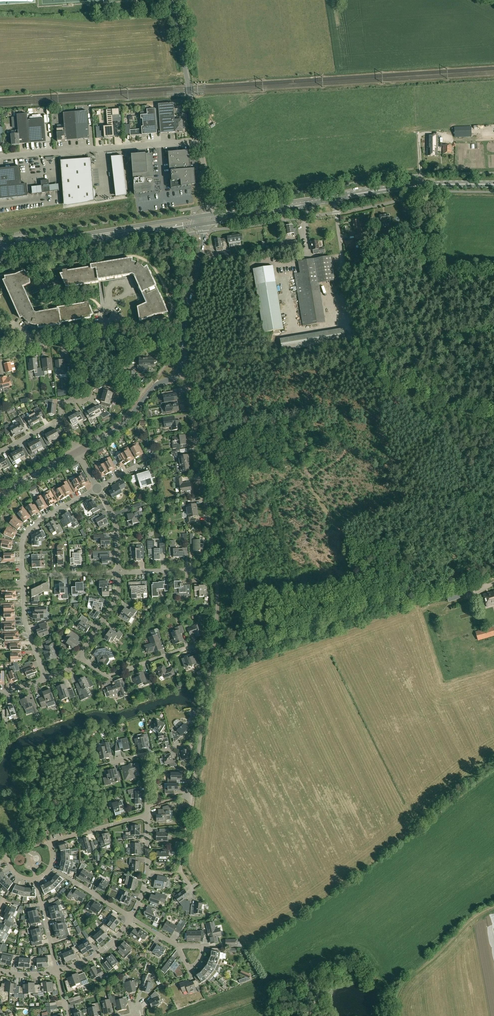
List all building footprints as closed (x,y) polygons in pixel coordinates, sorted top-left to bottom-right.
[(173,103),(158,104),(160,130),(168,129),(169,133),(175,132),(175,133),(175,121),(173,103)] [(114,137),(113,119),(115,119),(115,121),(120,120),(119,115),(119,109),(106,110),(107,126),(103,127),(103,131),(99,131),(99,127),(96,127),(97,138),(102,138),(114,137)] [(139,116),(139,118),(140,129),(129,130),(130,136),(149,135),(148,132),(157,131),(155,109),(145,110),(146,115),(139,116)] [(88,111),(75,112),(77,140),(90,139),(88,111)] [(65,141),(70,141),(77,140),(75,112),(63,113),(64,128),(65,141)] [(12,145),(20,144),(29,144),(27,120),(27,114),(17,115),(18,131),(15,131),(15,135),(11,135),(12,145)] [(27,114),(27,120),(29,144),(46,142),(44,119),(28,120),(27,114)] [(182,120),(175,121),(175,133),(176,132),(176,131),(183,130),(183,129),(184,129),(183,125),(182,125),(182,120)] [(471,137),(471,127),(454,127),(455,137),(471,137)] [(57,142),(65,141),(64,128),(57,129),(57,142)] [(437,147),(438,147),(438,136),(427,136),(427,148),(427,156),(437,156),(437,147)] [(451,145),(443,145),(443,153),(451,154),(451,145)] [(195,167),(190,167),(189,151),(168,152),(171,189),(192,187),(192,186),(197,186),(195,167)] [(112,154),(116,195),(127,194),(123,153),(112,154)] [(134,195),(155,191),(154,180),(153,180),(151,154),(145,155),(145,154),(131,155),(134,195)] [(63,201),(65,201),(65,202),(65,203),(66,203),(67,204),(68,204),(69,204),(90,201),(91,201),(92,200),(93,200),(94,199),(94,198),(95,197),(95,196),(96,195),(96,193),(95,193),(93,193),(91,159),(93,158),(60,161),(63,201)] [(18,197),(28,195),(26,184),(21,184),(20,167),(0,169),(0,199),(18,197)] [(42,193),(41,193),(50,192),(48,180),(41,181),(42,193)] [(383,224),(390,223),(389,214),(380,215),(380,220),(382,220),(383,224)] [(361,239),(361,238),(363,239),(365,234),(363,234),(362,228),(365,227),(365,224),(360,225),(359,225),(358,220),(352,221),(354,230),(356,229),(357,235),(356,235),(357,240),(361,239)] [(294,233),(294,235),(297,234),(296,228),(293,229),(293,225),(285,226),(287,234),(294,233)] [(220,239),(215,239),(216,247),(221,247),(221,242),(228,241),(228,243),(241,241),(240,234),(227,236),(227,238),(220,239)] [(296,240),(286,241),(287,248),(297,247),(296,240)] [(353,240),(345,242),(346,249),(354,248),(353,240)] [(319,253),(318,249),(319,249),(317,241),(311,242),(312,245),(310,245),(311,250),(313,250),(313,254),(319,253)] [(300,273),(294,274),(303,326),(325,322),(318,283),(334,280),(330,256),(298,262),(300,273)] [(164,313),(164,311),(166,310),(166,309),(149,271),(147,271),(145,269),(144,269),(144,268),(143,268),(142,267),(141,266),(140,265),(139,265),(138,264),(137,264),(136,263),(135,263),(133,263),(132,262),(132,259),(91,266),(67,270),(62,271),(63,273),(63,274),(64,275),(65,276),(62,277),(62,278),(66,287),(99,282),(99,280),(127,276),(131,275),(134,276),(136,280),(136,281),(147,304),(145,304),(144,305),(139,307),(138,308),(139,318),(142,317),(143,320),(154,315),(164,313)] [(263,332),(274,330),(283,329),(273,266),(253,269),(263,332)] [(31,324),(32,325),(33,325),(34,325),(35,325),(37,325),(38,326),(38,328),(61,324),(61,323),(91,318),(90,315),(93,314),(90,307),(89,301),(84,302),(84,303),(54,308),(54,310),(38,313),(36,313),(34,312),(23,287),(30,284),(28,273),(26,274),(25,271),(16,275),(5,277),(6,280),(3,281),(7,288),(0,291),(0,294),(8,291),(20,318),(22,317),(23,319),(24,319),(25,320),(26,321),(26,322),(27,322),(28,322),(28,323),(30,324),(31,324)] [(317,345),(316,338),(294,339),(294,343),(291,344),(291,347),(317,345)] [(139,358),(139,360),(139,366),(145,366),(154,366),(154,363),(155,363),(156,362),(157,361),(156,359),(155,358),(154,358),(139,358)] [(37,368),(36,359),(30,360),(30,363),(29,363),(29,371),(34,370),(34,374),(35,374),(35,377),(41,377),(40,369),(40,368),(37,368)] [(51,359),(48,360),(43,360),(44,369),(40,369),(41,377),(45,376),(45,374),(47,374),(48,374),(48,372),(48,370),(52,370),(51,359)] [(67,372),(66,362),(65,360),(56,361),(57,370),(55,370),(56,375),(57,375),(60,375),(61,374),(61,373),(67,372)] [(85,371),(82,375),(82,376),(77,382),(80,385),(86,378),(86,377),(89,374),(85,371)] [(7,376),(1,378),(2,383),(3,388),(11,386),(9,377),(7,378),(7,376)] [(15,392),(24,389),(22,379),(12,382),(15,392)] [(102,392),(101,395),(111,398),(113,393),(114,393),(115,390),(108,388),(107,391),(104,390),(104,393),(102,392)] [(168,392),(167,392),(160,393),(161,397),(162,397),(163,403),(171,402),(176,401),(175,394),(170,395),(169,394),(168,392)] [(104,402),(103,405),(110,407),(111,404),(110,404),(111,398),(101,395),(101,399),(102,399),(101,402),(104,402)] [(54,415),(54,414),(55,414),(56,405),(52,405),(53,399),(45,400),(45,403),(46,404),(48,404),(48,413),(49,413),(49,414),(50,415),(52,416),(54,415)] [(161,408),(164,408),(166,415),(171,413),(171,412),(178,411),(177,404),(172,405),(171,404),(171,402),(163,403),(160,404),(161,408)] [(95,406),(92,408),(97,417),(100,415),(104,418),(109,415),(110,414),(111,415),(111,414),(101,407),(99,408),(98,406),(95,407),(95,406)] [(35,412),(32,414),(36,423),(42,420),(39,415),(42,413),(38,407),(34,410),(35,412)] [(93,420),(93,419),(97,417),(92,408),(89,409),(90,410),(87,412),(88,412),(85,414),(91,424),(93,423),(93,422),(93,421),(93,420)] [(76,412),(73,414),(78,423),(83,420),(84,421),(86,419),(83,414),(81,415),(79,412),(76,413),(76,412)] [(28,421),(31,426),(36,423),(32,414),(26,418),(24,415),(22,416),(25,422),(28,421)] [(67,422),(71,428),(73,427),(73,426),(78,423),(73,414),(70,415),(71,417),(68,418),(70,420),(67,422)] [(17,423),(14,424),(19,433),(24,431),(20,425),(23,423),(20,417),(15,420),(17,423)] [(165,427),(172,426),(172,430),(181,429),(179,420),(176,421),(175,420),(175,417),(163,418),(165,427)] [(11,431),(14,436),(19,433),(14,424),(11,426),(9,423),(4,426),(5,434),(11,431)] [(55,429),(50,432),(55,440),(60,437),(60,438),(63,437),(60,431),(57,433),(55,429)] [(45,440),(48,445),(50,444),(50,443),(55,440),(50,432),(45,435),(47,438),(45,440)] [(173,441),(172,441),(173,445),(173,448),(173,449),(176,448),(177,449),(181,448),(181,445),(186,444),(185,435),(179,435),(179,436),(173,437),(173,441)] [(38,439),(33,442),(38,450),(43,447),(43,448),(46,446),(43,441),(40,442),(38,439)] [(27,450),(30,455),(33,453),(32,453),(38,450),(33,442),(28,445),(30,448),(27,450)] [(138,455),(143,453),(137,442),(132,445),(133,447),(131,449),(136,458),(139,456),(138,455)] [(124,452),(122,453),(127,463),(130,461),(129,460),(134,457),(128,447),(123,450),(124,452)] [(21,449),(16,451),(20,459),(26,456),(26,457),(29,456),(26,451),(23,452),(21,449)] [(177,457),(178,457),(179,462),(189,461),(188,455),(181,456),(180,449),(176,450),(176,451),(171,451),(172,454),(175,454),(176,456),(177,457)] [(13,458),(10,459),(13,465),(16,463),(17,464),(22,461),(20,459),(16,451),(11,454),(13,458)] [(116,463),(117,463),(119,466),(123,463),(124,465),(127,463),(122,453),(117,456),(118,458),(115,459),(116,461),(115,461),(116,463)] [(107,458),(102,461),(104,464),(109,473),(112,471),(111,470),(116,468),(110,457),(107,458)] [(9,467),(11,465),(9,460),(8,458),(5,460),(4,458),(2,459),(1,458),(0,459),(0,464),(2,468),(3,468),(4,470),(9,467)] [(153,458),(150,460),(146,462),(148,466),(154,464),(153,458)] [(179,475),(189,473),(189,470),(183,471),(183,468),(190,467),(189,461),(179,462),(175,463),(177,472),(178,472),(179,475)] [(100,463),(95,465),(101,476),(105,474),(106,475),(109,473),(104,464),(101,465),(100,463)] [(153,484),(152,479),(155,478),(154,474),(151,475),(149,471),(143,473),(147,486),(153,484)] [(80,473),(82,476),(77,479),(82,488),(85,486),(84,485),(89,483),(83,472),(80,473)] [(141,488),(147,486),(143,473),(137,475),(137,476),(135,477),(135,475),(131,477),(134,482),(136,481),(136,480),(138,479),(141,488)] [(187,494),(187,493),(192,492),(190,482),(182,483),(181,476),(175,477),(176,483),(176,487),(180,487),(181,494),(187,494)] [(79,490),(82,488),(77,479),(72,481),(71,479),(68,480),(74,491),(78,489),(79,490)] [(65,485),(61,488),(66,497),(69,495),(68,494),(73,492),(67,481),(64,482),(65,485)] [(113,498),(116,496),(117,497),(118,498),(119,498),(120,497),(120,496),(120,495),(119,494),(122,493),(120,490),(126,487),(122,481),(112,487),(113,490),(109,492),(113,498)] [(54,488),(52,489),(58,500),(62,498),(63,499),(66,497),(61,488),(56,490),(54,488)] [(52,503),(56,501),(50,490),(45,493),(47,496),(44,497),(49,506),(52,505),(52,503)] [(42,495),(34,499),(41,511),(44,509),(43,508),(48,506),(44,499),(42,495)] [(89,511),(92,509),(93,513),(100,509),(98,506),(97,507),(93,501),(91,503),(89,499),(84,502),(89,511)] [(185,506),(184,506),(185,512),(187,512),(197,510),(196,504),(190,505),(190,503),(192,502),(192,499),(184,500),(185,506)] [(142,502),(133,505),(134,512),(132,512),(132,513),(127,514),(129,521),(127,521),(128,526),(133,525),(133,524),(140,522),(139,519),(140,519),(138,508),(143,506),(142,502)] [(39,511),(35,504),(32,505),(32,504),(27,507),(32,516),(35,514),(34,513),(39,511)] [(26,519),(30,516),(22,506),(18,510),(20,512),(17,514),(24,522),(27,520),(26,519)] [(187,515),(186,517),(187,518),(188,523),(196,522),(195,519),(192,519),(192,517),(198,516),(197,510),(187,512),(188,515),(187,515)] [(63,525),(66,523),(67,525),(72,523),(74,527),(79,524),(76,517),(75,518),(74,516),(71,517),(68,513),(62,516),(64,519),(61,520),(63,525)] [(19,526),(22,522),(12,515),(9,519),(11,521),(9,523),(18,530),(20,527),(19,526)] [(94,523),(96,522),(100,528),(109,523),(104,515),(100,518),(98,515),(91,519),(94,523)] [(60,525),(57,527),(53,521),(47,524),(52,533),(56,531),(58,534),(63,531),(60,525)] [(14,535),(16,531),(9,527),(7,530),(6,529),(4,535),(13,539),(15,536),(14,535)] [(38,546),(39,539),(43,537),(43,538),(46,536),(42,530),(32,535),(32,545),(38,546)] [(105,538),(105,535),(99,535),(99,536),(94,536),(94,541),(101,540),(101,545),(104,545),(104,548),(108,548),(108,545),(110,545),(110,538),(105,538)] [(12,540),(0,538),(0,541),(2,541),(1,547),(11,549),(12,546),(11,545),(12,540)] [(159,543),(160,549),(154,549),(154,540),(147,540),(148,549),(148,555),(154,554),(154,560),(160,560),(160,554),(161,554),(162,554),(162,553),(165,553),(165,543),(159,543)] [(185,557),(184,551),(187,551),(187,552),(188,552),(187,548),(182,548),(175,549),(175,540),(170,540),(170,548),(169,548),(169,552),(170,552),(170,556),(173,556),(173,558),(185,557)] [(200,540),(194,540),(190,540),(190,544),(194,544),(194,551),(195,551),(197,554),(199,554),(200,554),(202,554),(202,552),(204,544),(200,544),(200,540)] [(58,566),(64,566),(63,550),(59,550),(59,549),(63,549),(63,547),(63,546),(62,546),(61,545),(60,545),(59,545),(58,545),(57,547),(57,548),(57,549),(57,552),(56,552),(56,556),(57,556),(58,566)] [(140,557),(144,557),(143,545),(137,545),(137,549),(136,549),(136,551),(131,551),(131,559),(136,559),(136,561),(141,561),(140,557)] [(77,554),(74,554),(74,550),(70,550),(70,559),(70,564),(74,564),(74,565),(76,565),(76,566),(77,566),(77,565),(81,565),(81,554),(82,554),(82,550),(77,552),(77,554)] [(109,554),(104,555),(103,551),(93,552),(93,556),(100,556),(100,558),(102,558),(102,564),(108,563),(108,561),(111,561),(111,558),(109,558),(109,554)] [(13,557),(15,557),(14,553),(4,554),(4,556),(1,557),(1,562),(13,562),(13,557)] [(45,567),(44,561),(38,561),(38,554),(32,555),(32,568),(45,567)] [(109,590),(112,590),(112,586),(108,586),(108,581),(99,581),(100,588),(102,588),(102,596),(109,596),(109,590)] [(174,582),(174,589),(175,593),(177,593),(177,597),(190,596),(190,585),(184,586),(184,584),(182,584),(181,581),(174,582)] [(140,582),(134,582),(129,582),(129,587),(130,587),(130,589),(131,589),(132,598),(137,598),(136,594),(147,593),(147,586),(140,586),(140,582)] [(165,591),(168,591),(168,585),(165,585),(165,582),(159,582),(159,583),(153,583),(153,585),(152,585),(152,597),(159,597),(158,592),(157,592),(157,589),(165,589),(165,591)] [(39,604),(39,601),(38,595),(44,592),(49,592),(49,583),(41,583),(41,585),(31,590),(32,598),(34,597),(34,601),(32,601),(32,604),(34,604),(34,605),(37,605),(37,604),(39,604)] [(63,599),(68,598),(68,593),(65,593),(64,583),(59,584),(60,588),(55,588),(55,595),(60,594),(63,593),(63,599)] [(76,587),(72,587),(72,595),(82,595),(82,594),(87,594),(87,591),(86,586),(86,584),(83,584),(83,583),(76,583),(76,587)] [(199,589),(194,589),(195,596),(199,596),(199,597),(207,596),(207,588),(206,588),(206,585),(200,585),(199,585),(199,586),(199,587),(199,589)] [(5,600),(16,599),(16,591),(2,591),(2,594),(5,594),(5,600)] [(487,607),(493,605),(493,598),(492,591),(483,594),(487,607)] [(101,610),(103,603),(99,602),(99,598),(90,596),(88,603),(93,604),(92,608),(94,609),(97,611),(94,614),(91,612),(88,616),(93,619),(94,618),(96,619),(100,613),(98,612),(100,610),(101,610)] [(4,607),(4,612),(15,612),(14,603),(1,603),(1,607),(4,607)] [(41,621),(41,618),(44,618),(43,613),(46,613),(46,607),(35,608),(35,611),(33,611),(34,619),(35,618),(35,622),(37,622),(41,621)] [(125,607),(119,616),(125,620),(128,623),(129,622),(132,617),(133,616),(133,617),(137,611),(131,607),(129,610),(125,607)] [(6,621),(15,620),(15,612),(4,612),(4,618),(6,618),(6,621)] [(90,627),(86,624),(85,623),(88,619),(82,615),(78,621),(78,625),(77,627),(86,633),(90,627)] [(15,630),(15,621),(1,622),(2,628),(5,628),(5,631),(15,630)] [(49,634),(47,629),(48,628),(46,623),(39,625),(41,629),(37,631),(39,637),(49,634)] [(196,637),(203,634),(200,624),(192,626),(193,627),(188,629),(190,635),(195,633),(196,637)] [(181,634),(184,633),(182,626),(175,628),(176,631),(172,633),(174,639),(172,640),(174,645),(180,643),(179,642),(183,640),(181,634)] [(493,634),(493,632),(492,626),(477,631),(479,639),(493,634)] [(109,642),(110,640),(113,641),(116,636),(120,639),(124,633),(119,630),(117,633),(111,629),(104,639),(109,642)] [(15,631),(2,632),(2,635),(5,635),(5,640),(16,640),(19,640),(19,632),(19,631),(15,631)] [(67,643),(66,644),(75,650),(77,647),(78,646),(78,645),(80,643),(78,641),(74,639),(76,635),(70,631),(66,637),(69,640),(67,643)] [(158,639),(161,638),(159,631),(155,633),(156,636),(150,638),(152,644),(145,646),(148,653),(154,651),(154,652),(162,649),(158,639)] [(21,650),(21,641),(4,642),(4,648),(10,647),(10,650),(21,650)] [(47,660),(57,657),(52,643),(45,645),(47,650),(44,651),(47,660)] [(114,657),(113,653),(106,648),(97,649),(93,655),(97,658),(98,663),(102,666),(107,665),(109,661),(109,658),(114,657)] [(12,654),(11,654),(11,660),(11,662),(13,662),(17,662),(18,662),(17,660),(22,660),(21,651),(12,651),(12,654)] [(202,659),(199,660),(197,655),(190,658),(189,655),(185,657),(185,658),(182,659),(185,668),(190,666),(192,667),(193,665),(203,661),(202,659)] [(37,672),(34,664),(21,668),(23,674),(26,673),(27,676),(37,672)] [(175,674),(173,669),(166,671),(164,666),(157,669),(160,677),(163,676),(164,678),(175,674)] [(9,674),(6,675),(10,683),(18,680),(15,672),(14,670),(11,671),(9,672),(9,674)] [(145,685),(151,683),(148,675),(145,676),(143,672),(136,674),(137,677),(133,679),(136,686),(144,682),(145,685)] [(84,690),(86,690),(94,686),(88,677),(86,679),(85,677),(79,680),(81,685),(76,687),(81,701),(87,698),(84,690)] [(121,697),(128,695),(122,679),(115,681),(117,685),(107,688),(110,695),(119,692),(121,697)] [(75,697),(73,689),(67,691),(65,684),(57,687),(61,700),(69,697),(70,699),(75,697)] [(42,708),(47,706),(48,707),(56,704),(50,690),(43,692),(44,697),(39,699),(42,708)] [(25,698),(22,700),(25,709),(32,707),(35,713),(38,712),(35,703),(32,705),(30,701),(29,697),(26,698),(26,697),(25,698)] [(12,702),(8,704),(10,708),(7,709),(2,710),(3,722),(8,722),(7,718),(13,716),(14,720),(18,718),(12,702)] [(149,727),(150,727),(149,728),(150,729),(150,730),(151,730),(152,730),(153,730),(153,729),(158,732),(159,737),(158,737),(159,740),(158,740),(159,743),(168,741),(167,738),(166,735),(165,735),(162,736),(161,733),(161,732),(165,725),(157,720),(153,726),(152,726),(151,726),(150,726),(150,727),(149,727)] [(189,729),(185,724),(183,725),(180,721),(175,726),(178,730),(176,732),(171,730),(174,743),(189,729)] [(146,734),(142,735),(142,734),(137,735),(138,738),(135,739),(136,745),(138,744),(139,749),(146,747),(145,745),(149,744),(146,734)] [(116,740),(115,752),(120,751),(120,749),(123,748),(123,750),(129,749),(127,738),(116,740)] [(103,744),(103,746),(102,746),(101,747),(101,748),(98,748),(99,752),(98,752),(97,753),(98,755),(99,756),(100,756),(100,759),(108,757),(107,753),(108,752),(111,751),(109,743),(103,744)] [(184,760),(190,758),(189,753),(191,752),(190,748),(189,747),(186,748),(187,750),(181,751),(182,753),(179,754),(181,761),(184,760)] [(177,766),(175,760),(173,760),(171,754),(162,756),(164,765),(169,763),(170,767),(177,766)] [(139,770),(138,764),(133,765),(132,764),(129,765),(129,766),(125,767),(126,768),(123,769),(125,780),(135,778),(135,776),(134,776),(132,771),(139,770)] [(106,775),(107,778),(103,778),(105,786),(111,784),(110,782),(112,782),(119,781),(118,777),(121,777),(120,771),(117,772),(116,769),(108,771),(109,774),(106,775)] [(168,777),(168,784),(164,784),(176,784),(176,783),(176,780),(181,780),(181,773),(171,773),(171,777),(168,777)] [(165,788),(165,794),(173,794),(173,791),(178,790),(178,783),(176,783),(176,784),(164,784),(164,788),(165,788)] [(129,794),(131,794),(131,798),(135,798),(135,804),(141,804),(141,791),(136,791),(135,789),(128,790),(129,794)] [(120,811),(124,810),(124,809),(124,808),(124,807),(124,806),(123,805),(123,804),(123,803),(122,801),(121,801),(121,800),(118,803),(117,802),(115,803),(114,801),(108,802),(110,809),(113,808),(115,814),(121,813),(120,811)] [(168,820),(170,820),(173,820),(173,811),(170,811),(170,810),(158,810),(158,815),(156,815),(156,822),(167,822),(167,821),(168,820)] [(126,832),(126,835),(124,835),(124,840),(134,838),(134,835),(140,835),(140,826),(130,826),(131,831),(129,832),(126,832)] [(157,841),(168,841),(168,829),(160,829),(160,832),(157,832),(157,841)] [(110,842),(111,842),(109,833),(102,834),(103,837),(98,838),(101,848),(106,847),(106,846),(109,845),(110,842)] [(96,850),(94,846),(93,842),(89,843),(88,838),(81,840),(84,850),(88,849),(89,852),(96,850)] [(129,841),(129,844),(130,844),(131,854),(140,854),(140,843),(135,843),(135,840),(129,841)] [(59,843),(61,851),(70,850),(68,844),(65,844),(65,841),(59,843)] [(163,852),(157,852),(157,857),(158,857),(159,863),(167,863),(167,857),(169,857),(169,852),(169,849),(162,849),(163,852)] [(140,862),(136,862),(136,858),(130,858),(130,864),(132,864),(131,871),(139,872),(140,862)] [(83,879),(89,882),(93,876),(83,870),(86,866),(82,864),(78,871),(81,873),(79,877),(83,879)] [(67,874),(69,868),(60,866),(59,870),(67,874)] [(64,882),(63,880),(64,879),(56,874),(53,878),(59,884),(60,883),(62,885),(64,882)] [(123,884),(126,885),(128,885),(127,889),(135,890),(137,880),(131,878),(132,875),(125,874),(123,878),(125,879),(123,884)] [(0,881),(0,883),(3,886),(9,880),(6,876),(0,881)] [(166,883),(168,877),(157,876),(157,881),(155,880),(153,887),(163,889),(163,888),(165,887),(166,883)] [(60,888),(57,886),(59,884),(53,878),(50,881),(55,888),(58,891),(60,888)] [(98,886),(97,888),(100,890),(101,889),(104,891),(109,883),(103,879),(103,880),(100,878),(95,885),(98,886)] [(13,883),(9,880),(3,886),(4,886),(2,889),(5,892),(6,892),(8,890),(13,883)] [(50,881),(46,884),(50,892),(55,888),(50,881)] [(42,896),(45,895),(50,892),(46,884),(41,887),(43,891),(41,892),(42,896)] [(12,893),(18,895),(21,886),(16,885),(12,893)] [(71,898),(73,896),(82,902),(86,895),(82,893),(81,894),(76,890),(75,892),(71,890),(68,896),(71,898)] [(120,901),(120,902),(123,903),(124,903),(129,905),(132,898),(127,896),(128,893),(122,890),(120,894),(122,895),(120,901)] [(175,898),(175,900),(176,902),(178,902),(179,901),(183,907),(182,911),(186,911),(186,914),(189,915),(189,911),(190,906),(186,905),(187,902),(185,902),(185,901),(184,899),(185,898),(188,896),(184,890),(175,897),(176,897),(175,898)] [(159,904),(160,901),(165,903),(167,896),(158,893),(157,897),(151,895),(149,901),(159,904)] [(49,907),(50,913),(62,911),(61,905),(60,905),(59,900),(54,903),(55,906),(49,907)] [(103,906),(95,901),(94,904),(90,901),(85,909),(91,914),(93,912),(98,915),(103,906)] [(203,909),(202,909),(202,904),(195,903),(195,906),(194,906),(192,906),(191,915),(194,915),(195,913),(202,914),(203,909)] [(5,912),(7,913),(13,916),(16,910),(17,907),(12,905),(11,907),(10,907),(8,906),(5,912)] [(29,914),(30,918),(39,916),(37,910),(34,911),(33,908),(26,910),(27,915),(29,914)] [(155,912),(156,910),(152,908),(151,910),(147,908),(145,912),(145,911),(144,913),(145,916),(151,919),(150,920),(157,923),(158,922),(159,919),(155,916),(154,912),(155,912)] [(64,914),(63,915),(62,911),(50,913),(52,920),(58,918),(58,921),(59,921),(65,920),(64,914)] [(113,916),(110,920),(117,926),(120,921),(116,918),(119,916),(113,912),(111,915),(113,916)] [(5,922),(6,923),(11,926),(13,926),(14,924),(12,922),(15,917),(13,916),(7,913),(4,918),(6,919),(6,920),(5,922)] [(30,928),(34,927),(35,926),(35,924),(40,922),(39,916),(30,918),(30,922),(29,923),(30,928)] [(53,925),(55,931),(68,928),(67,925),(66,924),(65,920),(59,921),(60,924),(53,925)] [(104,923),(103,926),(107,930),(109,927),(113,930),(117,926),(110,920),(107,925),(104,923)] [(167,921),(163,928),(167,931),(167,930),(173,933),(175,930),(177,926),(167,921)] [(217,936),(220,936),(218,928),(215,929),(214,922),(206,924),(210,940),(218,939),(217,936)] [(5,933),(7,934),(11,926),(6,923),(5,925),(4,925),(1,924),(0,926),(0,930),(5,933)] [(102,930),(98,933),(103,940),(108,936),(104,933),(107,930),(103,926),(100,928),(102,930)] [(35,930),(34,927),(30,928),(27,928),(28,934),(32,933),(33,936),(42,934),(40,928),(35,930)] [(70,937),(68,931),(68,928),(55,931),(56,937),(63,936),(64,939),(70,937)] [(134,929),(130,935),(138,941),(140,938),(142,938),(144,940),(148,934),(143,931),(141,934),(134,929)] [(189,932),(189,933),(185,933),(185,939),(189,939),(189,940),(200,940),(200,937),(204,937),(204,930),(200,930),(200,932),(189,932)] [(92,935),(89,937),(93,942),(96,940),(99,944),(103,940),(98,933),(93,937),(92,935)] [(43,940),(42,934),(33,936),(34,940),(31,941),(32,946),(38,945),(38,942),(43,940)] [(88,941),(83,944),(88,951),(93,948),(90,944),(93,942),(89,937),(86,939),(88,941)] [(124,942),(118,948),(120,949),(118,952),(125,959),(131,952),(131,949),(132,949),(124,942)] [(157,945),(158,944),(155,942),(149,950),(155,954),(155,955),(159,958),(164,954),(164,953),(166,949),(163,947),(162,948),(157,945)] [(77,944),(74,946),(77,952),(80,950),(83,954),(88,951),(83,944),(79,947),(77,944)] [(72,950),(68,952),(71,960),(76,958),(74,953),(77,952),(74,946),(71,947),(72,950)] [(218,948),(212,948),(211,956),(223,959),(223,952),(218,952),(218,948)] [(66,962),(71,960),(68,952),(62,954),(62,952),(58,953),(60,959),(64,958),(66,962)] [(107,960),(103,963),(107,968),(109,971),(114,968),(114,967),(117,965),(117,963),(118,962),(112,954),(106,959),(107,960)] [(12,961),(16,962),(17,955),(14,955),(13,957),(8,956),(6,965),(11,966),(12,961)] [(19,967),(24,967),(25,958),(20,958),(20,955),(17,955),(16,962),(19,962),(19,967)] [(48,958),(42,958),(43,967),(49,967),(48,962),(52,961),(51,955),(48,955),(48,958)] [(30,963),(33,963),(34,963),(34,956),(30,956),(30,959),(25,958),(24,967),(30,968),(30,963)] [(37,956),(34,956),(34,963),(37,963),(37,968),(43,967),(42,958),(37,959),(37,956)] [(176,960),(172,956),(161,971),(165,974),(171,967),(173,968),(178,978),(183,975),(180,969),(181,968),(179,966),(177,964),(175,962),(176,960)] [(211,956),(209,961),(217,964),(220,965),(223,959),(211,956)] [(209,961),(207,965),(217,971),(220,965),(217,964),(209,961)] [(207,965),(204,969),(211,974),(213,976),(217,971),(207,965)] [(98,979),(105,976),(101,968),(97,970),(94,966),(88,970),(93,979),(95,978),(98,979)] [(204,969),(201,972),(209,981),(213,976),(211,974),(204,969)] [(209,982),(209,981),(201,972),(194,977),(197,981),(198,981),(199,984),(207,979),(209,982)] [(87,977),(86,977),(83,978),(82,974),(78,975),(78,973),(72,975),(73,976),(76,984),(80,983),(81,986),(89,983),(87,977)] [(153,983),(148,982),(150,976),(144,975),(141,983),(144,984),(142,991),(149,993),(150,988),(151,988),(153,983)] [(76,984),(73,976),(67,978),(68,980),(64,981),(68,992),(73,990),(72,987),(76,986),(76,984)] [(122,977),(123,983),(125,990),(128,989),(129,993),(136,991),(135,986),(137,986),(136,980),(129,982),(127,976),(122,977)] [(41,984),(38,985),(39,996),(44,995),(43,992),(48,991),(48,992),(48,991),(46,983),(46,982),(46,981),(40,982),(41,984)] [(196,990),(193,982),(188,984),(187,981),(180,984),(183,992),(187,990),(189,993),(196,990)] [(10,992),(11,984),(11,982),(5,982),(5,984),(2,983),(1,987),(0,987),(0,997),(6,996),(6,992),(10,992)] [(47,983),(46,982),(46,983),(48,991),(48,992),(48,993),(52,992),(53,995),(58,994),(56,983),(53,984),(52,982),(47,983)] [(29,983),(29,984),(29,993),(33,993),(33,996),(39,996),(38,985),(35,985),(35,983),(29,983)] [(14,997),(19,997),(20,986),(17,986),(17,984),(11,984),(10,992),(10,994),(14,994),(14,997)] [(29,994),(29,993),(29,984),(23,984),(23,986),(20,986),(19,997),(25,998),(25,994),(29,994)] [(151,996),(152,1000),(149,1001),(151,1007),(157,1005),(158,1006),(160,1004),(161,1004),(161,1003),(162,1002),(160,1000),(159,997),(160,996),(155,992),(151,996)] [(123,997),(123,998),(116,1000),(115,994),(111,995),(112,997),(113,1003),(116,1002),(118,1011),(126,1009),(125,1007),(128,1003),(126,996),(123,997)] [(110,1003),(113,1003),(112,997),(109,997),(109,1000),(101,1001),(104,1014),(112,1012),(110,1003)] [(98,1015),(97,1010),(100,1009),(98,1003),(92,1004),(93,1007),(88,1008),(90,1015),(96,1015),(98,1015)]
